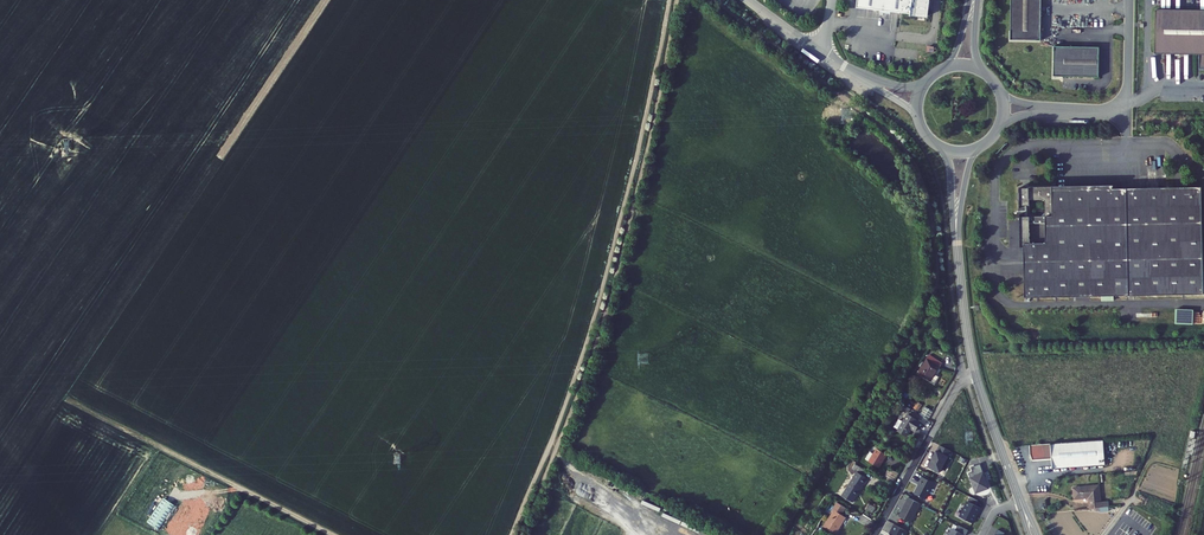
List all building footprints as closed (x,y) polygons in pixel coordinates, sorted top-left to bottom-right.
[(856,11),(882,14),(898,16),(911,18),(912,0),(858,0),(856,11)] [(912,19),(929,22),(931,0),(914,0),(912,19)] [(1010,41),(1040,41),(1041,0),(1011,0),(1010,41)] [(1156,9),(1156,54),(1200,54),(1200,68),(1203,68),(1203,10),(1156,9)] [(1099,48),(1054,47),(1053,77),(1098,78),(1099,48)] [(1025,215),(1029,214),(1028,296),(1203,298),(1203,191),(1058,188),(1058,185),(1025,185),(1025,215)] [(1193,325),(1194,310),(1175,309),(1175,324),(1193,325)] [(942,363),(930,355),(918,373),(931,381),(931,380),(935,383),(939,376),(935,374),(942,363)] [(933,411),(925,406),(921,415),(929,419),(933,411)] [(921,422),(908,414),(902,422),(897,430),(907,436),(911,429),(915,431),(921,422)] [(893,428),(897,430),(902,422),(898,420),(893,428)] [(1103,440),(1030,445),(1031,454),(1033,459),(1052,458),(1053,468),(1105,464),(1103,440)] [(929,466),(940,472),(952,451),(940,445),(935,456),(934,456),(932,460),(929,466)] [(887,454),(878,449),(874,454),(870,461),(879,467),(887,454)] [(866,459),(870,461),(874,454),(871,452),(866,459)] [(846,467),(851,471),(855,463),(857,462),(852,459),(846,467)] [(865,469),(855,463),(851,471),(853,472),(855,468),(862,473),(865,469)] [(986,477),(981,463),(972,467),(973,471),(969,473),(977,493),(990,488),(986,477)] [(899,473),(891,468),(885,478),(893,483),(899,473)] [(852,502),(863,485),(856,481),(861,474),(858,472),(842,495),(852,502)] [(868,478),(861,474),(856,481),(863,485),(868,478)] [(919,484),(915,494),(926,500),(934,483),(922,477),(919,484)] [(1099,485),(1073,487),(1074,499),(1089,497),(1090,508),(1108,506),(1108,501),(1100,502),(1099,485)] [(970,497),(960,517),(972,523),(976,517),(975,516),(977,513),(980,508),(976,506),(979,501),(970,497)] [(899,517),(911,523),(921,504),(909,498),(899,517)] [(845,507),(837,502),(832,509),(834,510),(823,526),(836,534),(846,517),(842,514),(844,510),(843,510),(845,507)] [(870,504),(867,510),(872,513),(876,507),(870,504)] [(890,534),(905,534),(907,531),(894,525),(891,531),(890,534)] [(953,529),(950,534),(964,534),(967,534),(969,531),(958,526),(956,531),(953,529)]
